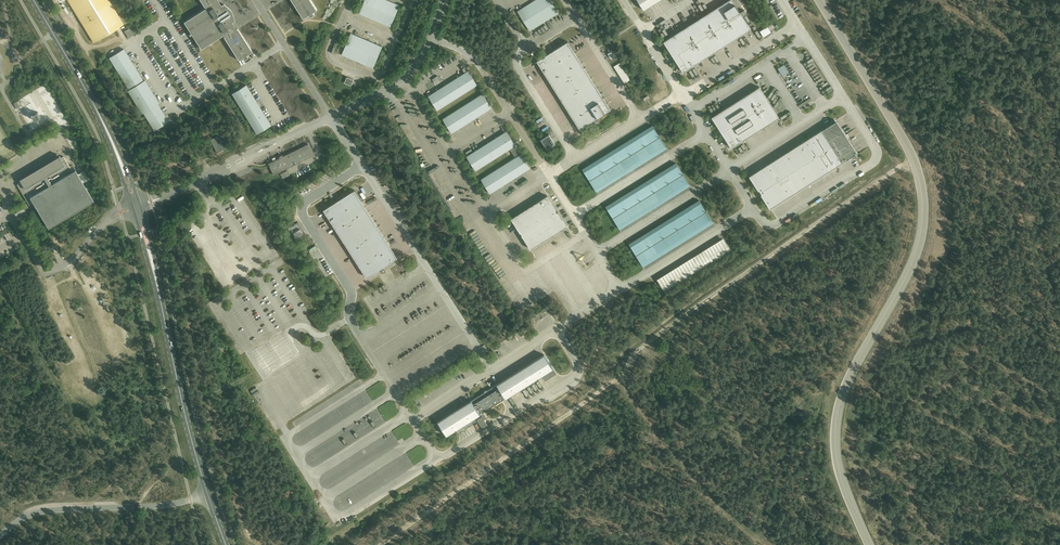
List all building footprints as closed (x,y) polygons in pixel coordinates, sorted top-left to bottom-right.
[(93,42),(123,23),(109,0),(68,0),(93,42)] [(204,7),(205,6),(206,7),(187,20),(204,47),(223,34),(224,36),(223,36),(238,60),(242,57),(244,60),(248,57),(246,55),(252,51),(237,28),(236,28),(232,22),(235,20),(231,10),(224,3),(221,5),(218,0),(200,0),(204,7)] [(303,18),(309,15),(311,17),(314,15),(313,12),(317,10),(311,0),(292,0),(303,18)] [(387,0),(365,0),(359,13),(390,26),(399,5),(387,0)] [(518,11),(530,30),(558,13),(550,0),(535,0),(518,11)] [(644,10),(660,0),(637,0),(644,10)] [(663,41),(683,72),(751,29),(742,15),(746,13),(744,9),(740,12),(732,0),(728,0),(663,41)] [(124,31),(128,38),(134,34),(130,28),(124,31)] [(351,33),(342,54),(373,68),(382,47),(351,33)] [(568,41),(537,61),(579,129),(593,120),(596,124),(599,122),(596,118),(610,109),(568,41)] [(143,112),(154,129),(154,130),(156,128),(158,131),(168,125),(166,122),(168,121),(157,103),(159,102),(145,80),(143,81),(124,49),(109,58),(129,90),(128,90),(142,113),(143,112)] [(783,77),(789,73),(784,64),(778,68),(783,77)] [(468,71),(428,96),(437,110),(477,85),(468,71)] [(271,125),(246,85),(232,93),(256,133),(271,125)] [(779,117),(759,87),(712,117),(731,148),(779,117)] [(452,133),(492,107),(483,93),(443,119),(452,133)] [(798,105),(800,108),(812,100),(811,97),(798,105)] [(761,194),(770,209),(856,154),(835,121),(749,176),(758,190),(759,190),(762,194),(761,194)] [(666,148),(652,125),(582,169),(596,191),(666,148)] [(506,131),(467,156),(476,170),(510,148),(515,157),(481,179),(490,193),(530,168),(506,131)] [(217,152),(222,149),(226,147),(219,134),(210,139),(217,152)] [(555,144),(549,134),(541,139),(547,149),(555,144)] [(301,161),(307,158),(313,155),(308,144),(283,156),(282,156),(283,157),(280,158),(280,159),(275,162),(270,164),(272,168),(270,169),(272,171),(273,175),(285,169),(285,168),(287,167),(287,166),(300,160),(301,161)] [(93,200),(75,170),(72,171),(63,156),(47,166),(48,167),(44,169),(45,170),(39,174),(38,171),(23,180),(24,181),(22,182),(22,181),(17,184),(29,205),(33,203),(48,228),(93,200)] [(690,185),(676,162),(606,206),(620,229),(690,185)] [(89,180),(84,170),(80,172),(86,182),(89,180)] [(384,266),(397,258),(354,190),(323,209),(367,277),(380,268),(383,272),(386,270),(384,266)] [(556,210),(547,195),(511,218),(520,232),(521,232),(522,234),(522,235),(531,249),(567,226),(558,212),(557,212),(555,210),(556,210)] [(713,222),(699,200),(629,243),(643,266),(713,222)] [(732,251),(723,238),(657,279),(665,293),(732,251)] [(471,400),(438,421),(447,435),(480,414),(482,417),(477,420),(482,428),(487,425),(484,419),(487,418),(483,412),(505,398),(506,398),(542,375),(545,380),(556,373),(544,354),(497,384),(472,400),(471,400)]
